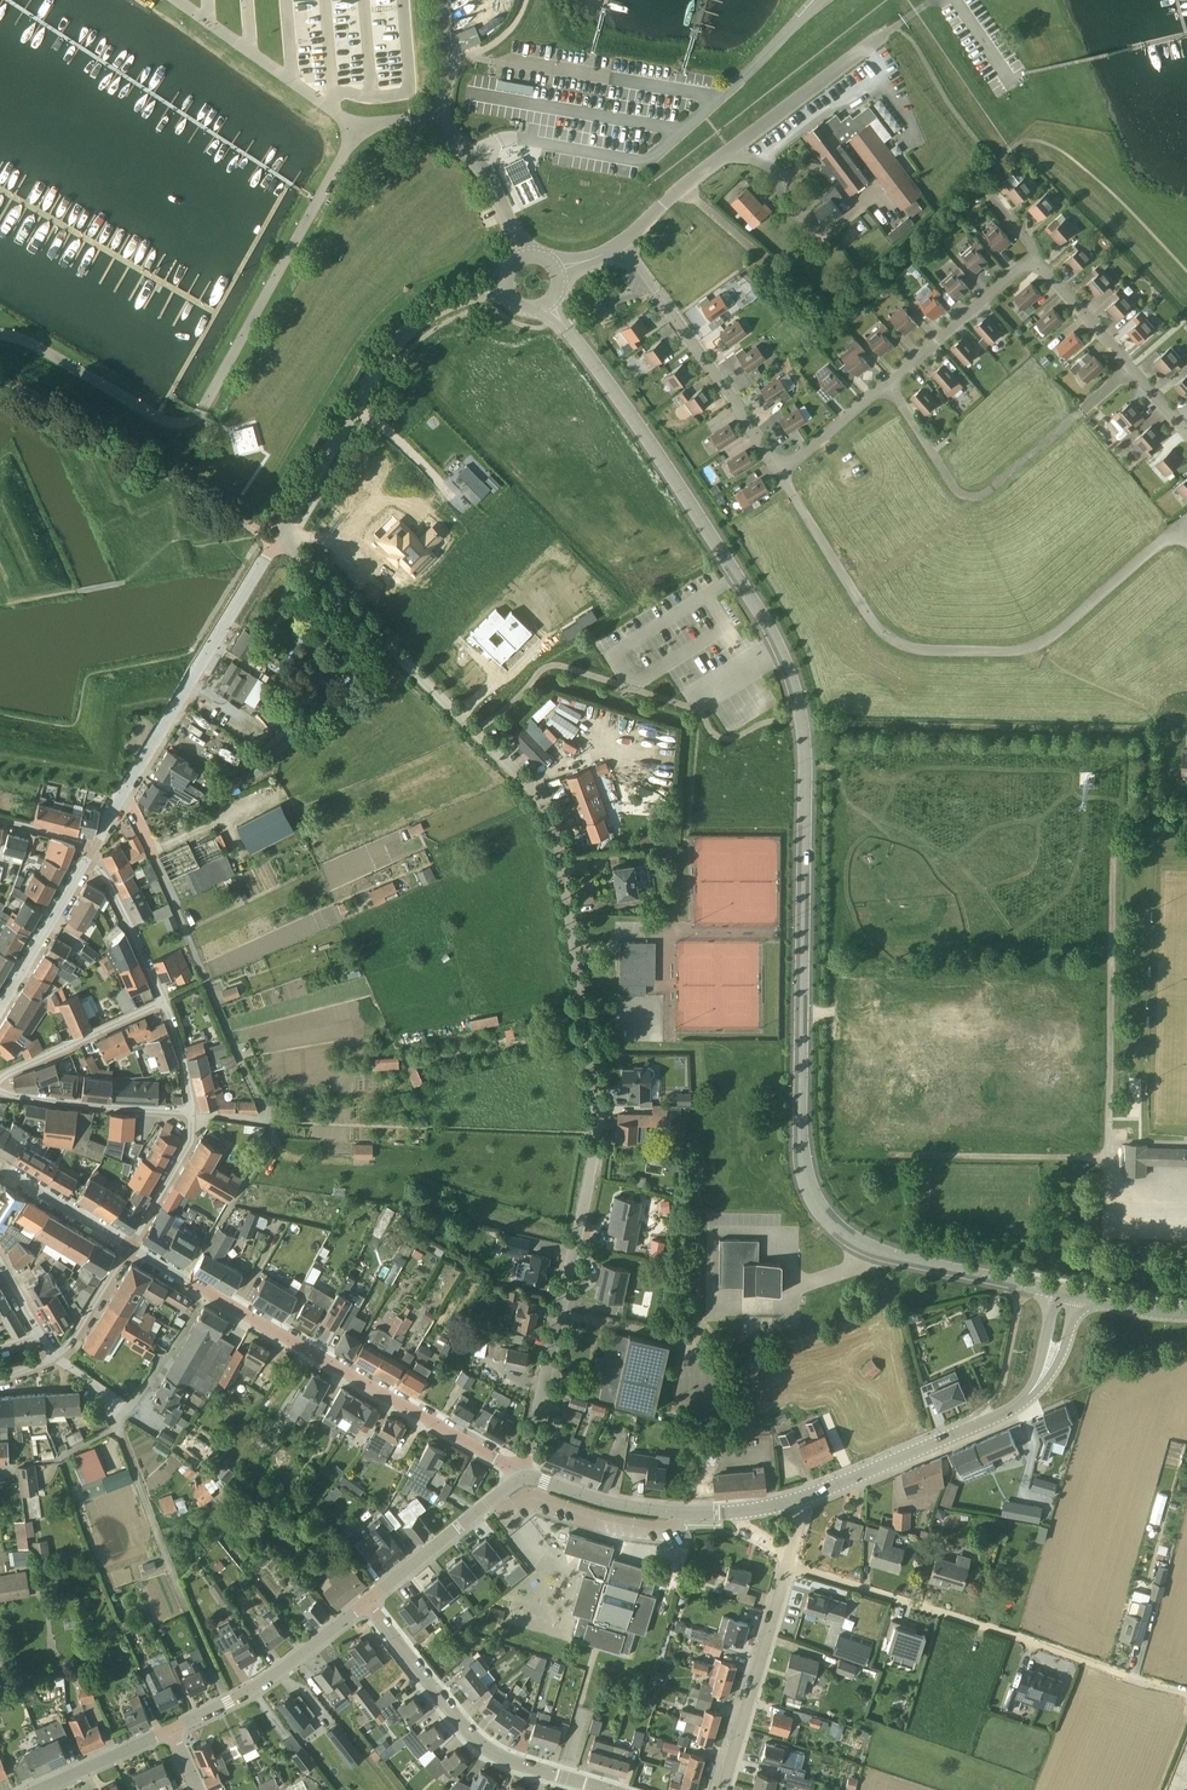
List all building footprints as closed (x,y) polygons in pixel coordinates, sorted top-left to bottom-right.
[(455,33),(457,37),(462,49),(480,41),(474,26),(455,33)] [(806,134),(829,164),(823,170),(833,180),(838,176),(851,194),(861,186),(870,180),(869,179),(876,174),(902,209),(905,207),(916,199),(923,193),(884,143),(892,136),(877,117),(872,109),(866,109),(853,118),(846,117),(842,121),(838,116),(834,116),(826,122),(824,120),(806,134)] [(523,204),(541,195),(526,165),(528,161),(524,159),(522,158),(505,166),(506,168),(505,172),(509,174),(523,204)] [(1007,192),(1016,203),(1013,205),(1014,206),(1033,190),(1024,179),(1027,176),(1020,181),(1013,174),(998,185),(1005,194),(1007,192)] [(755,227),(763,219),(772,211),(765,203),(763,205),(747,188),(731,202),(740,211),(755,227)] [(845,198),(840,191),(815,210),(826,224),(843,211),(837,204),(845,198)] [(1029,209),(1039,220),(1036,222),(1037,223),(1056,206),(1046,195),(1049,193),(1048,192),(1029,209)] [(1045,227),(1050,232),(1059,243),(1057,246),(1076,230),(1067,219),(1069,216),(1059,224),(1055,219),(1045,227)] [(907,217),(887,235),(892,241),(911,223),(907,217)] [(1000,251),(1011,241),(1013,244),(1014,243),(997,224),(986,234),(984,231),(983,232),(1000,251)] [(984,247),(978,241),(962,255),(960,252),(960,253),(976,272),(987,262),(989,265),(990,264),(979,252),(984,247)] [(1066,261),(1076,272),(1095,255),(1092,257),(1078,241),(1072,246),(1076,251),(1063,262),(1064,263),(1066,261)] [(1087,284),(1097,296),(1116,279),(1115,278),(1113,281),(1099,265),(1092,270),(1097,275),(1084,286),(1084,287),(1087,284)] [(965,273),(959,267),(943,281),(941,278),(940,279),(957,298),(968,288),(970,291),(971,290),(960,278),(965,273)] [(1041,295),(1031,283),(1015,297),(1025,309),(1029,314),(1035,308),(1031,304),(1041,295)] [(941,294),(935,288),(920,302),(917,299),(933,319),(944,309),(947,312),(947,311),(936,298),(941,294)] [(1108,308),(1117,319),(1136,303),(1136,302),(1133,304),(1119,288),(1113,294),(1117,299),(1105,310),(1108,308)] [(702,308),(711,320),(728,307),(719,295),(710,301),(707,296),(699,302),(703,307),(702,308)] [(905,334),(916,324),(918,327),(919,326),(902,307),(891,317),(889,314),(888,315),(905,334)] [(1063,320),(1053,308),(1036,323),(1046,334),(1063,320)] [(1128,332),(1138,343),(1157,326),(1156,326),(1154,328),(1140,312),(1134,318),(1138,323),(1125,334),(1126,334),(1128,332)] [(634,348),(640,343),(641,343),(637,338),(651,328),(650,327),(647,329),(639,317),(618,332),(619,333),(622,331),(634,348)] [(985,347),(989,343),(1001,333),(987,317),(975,327),(984,337),(979,341),(985,347)] [(720,333),(729,346),(747,333),(738,320),(720,333)] [(882,355),(893,345),(895,348),(895,347),(885,335),(890,331),(883,324),(879,328),(868,338),(865,335),(865,336),(882,355)] [(1084,343),(1074,332),(1057,346),(1067,358),(1084,343)] [(963,338),(951,348),(966,364),(977,354),(963,338)] [(672,350),(670,352),(661,340),(641,355),(641,356),(644,354),(652,365),(673,350),(672,350)] [(859,344),(843,358),(858,375),(869,366),(871,368),(872,368),(861,356),(866,352),(859,344)] [(1178,369),(1185,364),(1171,348),(1174,346),(1173,345),(1154,362),(1161,369),(1158,372),(1161,375),(1174,364),(1178,369)] [(739,359),(748,371),(750,369),(755,365),(765,358),(756,346),(747,353),(743,348),(735,353),(739,358),(739,359)] [(1088,382),(1104,367),(1094,356),(1093,357),(1088,352),(1070,368),(1075,373),(1078,371),(1088,382)] [(1046,356),(1040,360),(1045,366),(1051,362),(1046,356)] [(840,369),(841,367),(844,364),(838,358),(834,362),(840,369)] [(693,373),(691,375),(682,364),(662,378),(662,379),(665,377),(673,389),(694,374),(693,373)] [(944,364),(932,374),(947,390),(958,380),(944,364)] [(834,396),(845,386),(847,389),(848,388),(831,369),(820,379),(818,376),(817,377),(834,396)] [(1186,395),(1186,375),(1175,385),(1184,396),(1182,399),(1186,395)] [(761,389),(761,391),(769,402),(780,395),(784,401),(791,397),(779,378),(761,389)] [(928,394),(933,389),(928,383),(911,397),(925,414),(937,404),(928,394)] [(711,400),(704,391),(702,388),(682,403),(682,404),(685,402),(693,413),(714,398),(713,398),(711,400)] [(788,406),(792,411),(798,408),(794,402),(788,406)] [(1143,411),(1141,413),(1131,402),(1112,418),(1112,419),(1115,417),(1124,427),(1116,433),(1116,436),(1118,439),(1121,439),(1136,426),(1132,422),(1144,411),(1143,411)] [(779,419),(787,432),(806,421),(798,408),(779,419)] [(737,437),(729,424),(710,435),(718,448),(737,437)] [(258,447),(252,426),(234,431),(240,452),(258,447)] [(1133,443),(1136,441),(1145,451),(1149,456),(1156,450),(1152,445),(1164,435),(1164,434),(1161,437),(1152,426),(1133,442),(1133,443)] [(1184,458),(1182,460),(1172,449),(1153,466),(1154,467),(1156,464),(1166,475),(1185,459),(1184,458)] [(754,463),(746,450),(727,462),(735,475),(754,463)] [(467,463),(457,473),(464,481),(458,487),(475,505),(492,489),(467,463)] [(758,498),(769,491),(761,478),(742,490),(754,508),(761,503),(758,498)] [(1174,490),(1177,488),(1186,499),(1186,478),(1174,490)] [(710,488),(709,488),(713,495),(720,490),(716,484),(710,488)] [(379,544),(412,576),(435,554),(430,549),(441,537),(431,527),(419,540),(400,522),(379,544)] [(497,608),(471,633),(500,662),(526,637),(497,608)] [(583,627),(582,626),(594,618),(589,610),(577,617),(578,619),(566,626),(571,635),(583,627)] [(241,654),(250,640),(244,636),(235,650),(241,654)] [(258,678),(242,668),(232,662),(222,678),(230,683),(226,690),(231,693),(228,699),(240,706),(258,678)] [(556,705),(574,729),(586,719),(567,696),(556,705)] [(538,764),(546,756),(550,753),(525,726),(513,738),(538,764)] [(154,772),(165,778),(173,784),(174,783),(197,797),(201,790),(187,781),(195,767),(193,766),(193,765),(186,761),(168,750),(154,772)] [(268,764),(254,771),(256,777),(270,770),(268,764)] [(592,840),(609,833),(604,819),(608,818),(590,769),(567,777),(585,823),(586,823),(592,840)] [(169,791),(163,787),(153,781),(150,786),(147,784),(139,797),(161,811),(168,798),(176,803),(179,798),(187,803),(197,798),(196,797),(197,797),(174,783),(173,784),(169,791)] [(239,786),(232,789),(235,794),(242,791),(239,786)] [(38,807),(34,822),(48,825),(55,799),(53,805),(45,803),(47,797),(41,796),(38,807)] [(62,829),(69,803),(55,799),(48,825),(62,829)] [(77,833),(83,806),(69,803),(62,829),(77,833)] [(280,803),(237,825),(251,853),(295,831),(280,803)] [(100,810),(89,807),(83,806),(77,833),(94,837),(100,810)] [(25,853),(28,838),(8,833),(2,857),(11,859),(13,854),(24,857),(25,853)] [(34,855),(39,835),(30,834),(28,838),(25,853),(34,855)] [(108,867),(144,849),(137,835),(128,839),(132,846),(124,851),(121,845),(102,854),(108,867)] [(181,875),(184,873),(194,893),(233,873),(225,855),(224,855),(215,836),(190,847),(188,843),(159,858),(170,880),(181,875)] [(62,840),(50,838),(47,849),(44,858),(65,867),(66,867),(75,845),(62,840)] [(129,862),(146,854),(144,849),(108,867),(116,882),(135,871),(138,877),(146,873),(153,869),(150,862),(133,870),(129,862)] [(34,872),(55,884),(56,885),(65,867),(44,858),(38,856),(37,860),(42,862),(38,874),(36,873),(34,872)] [(618,896),(637,893),(633,864),(613,867),(618,896)] [(431,866),(417,872),(423,885),(437,879),(431,866)] [(150,882),(157,878),(153,869),(146,873),(150,882)] [(137,877),(138,877),(135,871),(116,882),(123,896),(139,888),(132,874),(135,873),(137,877)] [(55,884),(34,872),(25,889),(36,895),(47,901),(55,886),(55,884)] [(18,874),(15,884),(20,886),(24,877),(18,874)] [(393,881),(369,892),(375,906),(385,901),(384,899),(386,899),(385,896),(397,891),(393,881)] [(105,892),(87,882),(80,894),(98,904),(105,892)] [(25,900),(28,894),(14,886),(12,892),(25,900)] [(153,913),(147,900),(140,887),(139,888),(123,896),(136,922),(153,913)] [(91,915),(98,904),(80,894),(73,905),(91,915)] [(31,903),(25,899),(17,913),(14,917),(10,915),(0,909),(0,916),(7,920),(6,922),(27,934),(42,909),(31,903)] [(163,918),(173,913),(169,904),(153,911),(157,921),(163,918)] [(79,936),(91,915),(73,905),(66,918),(70,921),(66,928),(79,936)] [(165,922),(169,931),(179,927),(173,913),(163,918),(165,922)] [(6,922),(1,929),(0,928),(0,935),(21,946),(27,934),(6,922)] [(106,944),(112,939),(123,929),(117,924),(102,937),(106,944)] [(122,969),(138,961),(125,932),(114,942),(112,939),(106,944),(108,948),(105,951),(109,957),(116,972),(119,971),(122,969)] [(21,946),(0,935),(0,951),(14,958),(21,946)] [(71,946),(65,943),(55,937),(44,955),(78,975),(84,970),(75,965),(76,964),(64,957),(71,946)] [(646,942),(632,942),(620,941),(619,994),(645,994),(646,942)] [(86,943),(78,953),(92,963),(100,954),(86,943)] [(162,980),(174,975),(178,983),(192,977),(180,949),(154,960),(162,980)] [(14,958),(0,951),(0,977),(2,978),(14,958)] [(77,975),(78,975),(44,955),(29,980),(45,990),(56,972),(71,979),(71,980),(78,975),(77,975)] [(150,988),(146,979),(138,961),(122,969),(119,971),(126,987),(127,986),(127,987),(136,1007),(137,1006),(136,1004),(138,1004),(136,999),(134,1000),(132,996),(150,988)] [(40,998),(45,990),(29,980),(22,991),(37,1001),(42,998),(40,998)] [(136,1007),(127,987),(127,986),(126,987),(114,992),(123,1013),(136,1007)] [(225,999),(240,994),(237,986),(222,991),(225,999)] [(93,1027),(88,1016),(95,1013),(89,999),(82,1002),(79,994),(67,999),(61,988),(53,992),(58,1004),(60,1008),(61,1007),(74,1036),(93,1027)] [(42,998),(37,1001),(22,991),(0,1027),(0,1051),(8,1056),(22,1047),(27,1058),(44,1049),(38,1037),(35,1039),(34,1037),(30,1038),(29,1036),(46,1010),(47,1012),(49,1013),(60,1008),(58,1004),(53,992),(43,998),(42,998)] [(202,994),(194,993),(193,1005),(200,1006),(202,994)] [(496,1014),(467,1017),(468,1027),(497,1024),(496,1014)] [(168,1032),(165,1023),(151,1029),(146,1018),(122,1028),(130,1046),(137,1044),(136,1041),(142,1039),(143,1043),(144,1042),(168,1032)] [(132,1051),(130,1046),(122,1028),(97,1040),(105,1058),(114,1054),(116,1059),(132,1051)] [(179,1063),(179,1062),(168,1032),(144,1042),(149,1056),(155,1054),(160,1069),(179,1063)] [(233,1054),(227,1055),(222,1037),(219,1038),(221,1043),(210,1046),(213,1058),(209,1059),(207,1051),(206,1051),(204,1043),(185,1047),(192,1075),(211,1070),(224,1066),(220,1058),(234,1054),(233,1054)] [(95,1077),(112,1078),(112,1070),(100,1069),(93,1054),(85,1058),(93,1076),(95,1077)] [(237,1062),(234,1054),(220,1058),(224,1066),(237,1062)] [(372,1059),(373,1069),(397,1068),(397,1058),(372,1059)] [(78,1074),(58,1072),(55,1061),(34,1069),(40,1092),(39,1084),(48,1081),(52,1093),(64,1095),(75,1096),(76,1091),(78,1074)] [(423,1083),(415,1065),(408,1067),(409,1069),(407,1070),(414,1087),(423,1083)] [(628,1098),(650,1098),(650,1078),(652,1076),(654,1074),(654,1071),(651,1068),(651,1066),(634,1066),(634,1069),(623,1069),(622,1087),(628,1087),(628,1098)] [(15,1089),(40,1092),(34,1069),(13,1077),(15,1089)] [(197,1093),(222,1087),(221,1086),(220,1086),(218,1078),(213,1080),(211,1070),(192,1075),(197,1093)] [(95,1077),(93,1076),(85,1075),(83,1093),(76,1092),(76,1091),(75,1096),(112,1100),(113,1080),(112,1079),(112,1078),(95,1077)] [(112,1100),(165,1103),(166,1091),(159,1091),(159,1081),(124,1079),(124,1080),(113,1080),(112,1100)] [(235,1112),(236,1101),(225,1100),(222,1087),(197,1093),(201,1111),(218,1107),(218,1112),(235,1112)] [(691,1092),(687,1092),(678,1092),(677,1104),(691,1104),(691,1092)] [(259,1113),(254,1101),(239,1100),(238,1112),(259,1113)] [(45,1107),(26,1104),(23,1123),(15,1118),(13,1121),(14,1121),(10,1127),(9,1127),(0,1143),(0,1151),(3,1153),(12,1158),(26,1135),(22,1132),(22,1131),(42,1134),(44,1117),(45,1107)] [(637,1140),(637,1120),(667,1121),(667,1104),(652,1104),(652,1112),(618,1112),(617,1131),(615,1132),(615,1135),(617,1136),(617,1139),(637,1140)] [(53,1144),(58,1109),(46,1108),(45,1107),(44,1117),(42,1134),(41,1140),(48,1142),(49,1142),(49,1143),(53,1144)] [(91,1139),(94,1112),(58,1109),(53,1144),(68,1146),(67,1149),(96,1160),(105,1144),(91,1139)] [(9,1127),(1,1122),(4,1116),(1,1114),(0,1115),(0,1143),(9,1127)] [(144,1140),(146,1116),(121,1114),(119,1139),(109,1137),(106,1144),(105,1144),(96,1160),(101,1162),(104,1150),(121,1158),(124,1149),(125,1139),(144,1140)] [(180,1138),(170,1131),(174,1125),(167,1121),(146,1159),(161,1169),(180,1138)] [(229,1121),(228,1131),(265,1136),(266,1127),(229,1121)] [(41,1140),(42,1134),(22,1131),(22,1132),(26,1135),(12,1158),(47,1179),(57,1162),(43,1153),(49,1143),(49,1142),(48,1142),(41,1140)] [(222,1149),(201,1138),(198,1137),(173,1185),(184,1190),(191,1195),(195,1197),(203,1185),(229,1201),(242,1179),(232,1172),(230,1175),(213,1165),(222,1149)] [(135,1143),(132,1151),(138,1155),(143,1144),(135,1143)] [(354,1144),(355,1158),(373,1157),(372,1143),(354,1144)] [(1127,1143),(1126,1174),(1146,1175),(1146,1164),(1186,1164),(1186,1147),(1147,1146),(1147,1143),(1127,1143)] [(146,1159),(145,1159),(142,1158),(130,1180),(137,1185),(148,1191),(161,1169),(146,1159)] [(75,1196),(83,1182),(77,1178),(80,1173),(60,1160),(58,1163),(57,1162),(47,1179),(69,1192),(75,1196)] [(111,1218),(125,1197),(103,1183),(108,1177),(96,1169),(90,1177),(100,1183),(88,1204),(111,1218)] [(75,1196),(88,1204),(100,1183),(90,1177),(86,1184),(83,1182),(75,1196)] [(148,1191),(137,1185),(130,1180),(129,1182),(136,1185),(130,1196),(128,1195),(127,1198),(125,1197),(111,1218),(131,1231),(149,1200),(150,1193),(148,1191)] [(26,1199),(0,1183),(0,1230),(3,1232),(26,1199)] [(161,1205),(183,1217),(187,1211),(176,1205),(184,1190),(173,1185),(169,1191),(163,1202),(161,1205)] [(641,1202),(627,1199),(615,1197),(609,1231),(619,1233),(617,1245),(635,1248),(640,1221),(638,1220),(641,1202)] [(301,1198),(301,1200),(291,1199),(290,1207),(305,1208),(306,1201),(306,1199),(301,1198)] [(48,1212),(26,1199),(3,1232),(0,1235),(0,1238),(7,1251),(19,1239),(25,1244),(35,1231),(48,1212)] [(662,1212),(670,1211),(669,1200),(661,1201),(662,1212)] [(178,1227),(183,1217),(161,1205),(143,1239),(184,1265),(199,1239),(178,1227)] [(373,1207),(365,1216),(372,1222),(380,1212),(373,1207)] [(267,1218),(260,1215),(261,1214),(250,1210),(240,1232),(251,1237),(256,1225),(263,1227),(267,1218)] [(45,1239),(61,1249),(74,1228),(48,1212),(35,1231),(25,1244),(36,1254),(45,1239)] [(219,1228),(219,1227),(205,1251),(204,1251),(193,1270),(202,1275),(227,1233),(219,1228)] [(84,1234),(74,1228),(61,1249),(62,1250),(71,1256),(81,1262),(94,1240),(84,1234)] [(259,1230),(257,1235),(264,1238),(266,1233),(259,1230)] [(234,1237),(229,1234),(227,1233),(202,1275),(215,1282),(226,1262),(222,1260),(234,1237)] [(503,1249),(527,1254),(530,1239),(506,1235),(503,1249)] [(36,1254),(25,1244),(19,1239),(7,1251),(17,1268),(36,1254)] [(666,1242),(664,1241),(652,1239),(649,1253),(663,1256),(666,1242)] [(741,1292),(773,1293),(774,1262),(758,1262),(759,1239),(719,1239),(719,1286),(741,1286),(741,1292)] [(96,1285),(115,1253),(94,1240),(81,1262),(85,1264),(78,1273),(96,1285)] [(402,1266),(408,1257),(399,1252),(397,1251),(392,1260),(395,1262),(402,1266)] [(543,1282),(548,1256),(533,1253),(529,1269),(526,1269),(524,1280),(533,1282),(534,1280),(543,1282)] [(67,1266),(57,1258),(56,1258),(54,1263),(63,1270),(67,1266)] [(232,1292),(243,1272),(226,1262),(215,1282),(232,1292)] [(30,1270),(37,1279),(48,1273),(40,1263),(30,1270)] [(117,1286),(137,1299),(143,1291),(152,1275),(132,1263),(117,1286)] [(630,1270),(614,1267),(602,1264),(599,1277),(602,1277),(598,1296),(623,1301),(630,1270)] [(78,1273),(74,1270),(70,1275),(70,1276),(68,1278),(81,1286),(91,1292),(96,1285),(78,1273)] [(34,1295),(55,1281),(49,1272),(48,1273),(37,1279),(28,1285),(34,1295)] [(348,1274),(334,1297),(329,1306),(330,1306),(324,1315),(322,1320),(335,1327),(338,1322),(338,1321),(349,1302),(350,1303),(352,1299),(345,1296),(355,1278),(348,1274)] [(152,1275),(143,1291),(152,1297),(159,1300),(159,1301),(163,1295),(184,1309),(192,1298),(169,1285),(152,1275)] [(297,1296),(296,1296),(287,1291),(289,1288),(265,1275),(251,1300),(284,1319),(297,1297),(297,1296)] [(305,1301),(296,1317),(311,1326),(319,1312),(324,1315),(330,1306),(329,1306),(334,1297),(303,1279),(302,1281),(303,1282),(296,1293),(297,1294),(296,1296),(297,1296),(297,1297),(305,1301)] [(39,1303),(60,1290),(55,1281),(34,1295),(39,1303)] [(82,1307),(91,1292),(81,1286),(72,1301),(73,1302),(69,1304),(68,1303),(58,1310),(57,1312),(48,1318),(55,1331),(75,1319),(82,1307)] [(109,1301),(128,1314),(137,1299),(117,1286),(109,1301)] [(25,1333),(26,1333),(1,1289),(0,1287),(0,1317),(12,1337),(25,1333)] [(58,1310),(68,1303),(60,1290),(39,1303),(48,1318),(57,1312),(58,1310)] [(509,1296),(508,1299),(518,1301),(519,1292),(510,1290),(509,1296)] [(128,1314),(128,1315),(138,1322),(145,1310),(152,1297),(143,1291),(137,1299),(128,1314)] [(536,1303),(524,1301),(520,1300),(518,1306),(517,1306),(515,1317),(516,1318),(512,1331),(525,1334),(526,1329),(532,1331),(537,1312),(534,1311),(536,1303)] [(128,1315),(128,1314),(109,1301),(82,1343),(91,1348),(90,1349),(102,1357),(118,1331),(128,1315)] [(351,1356),(357,1345),(361,1338),(357,1336),(367,1319),(360,1315),(358,1318),(354,1316),(355,1313),(346,1308),(350,1303),(349,1302),(338,1321),(338,1322),(347,1327),(335,1349),(344,1354),(345,1352),(351,1356)] [(205,1393),(208,1387),(226,1358),(235,1343),(224,1336),(223,1338),(218,1335),(227,1319),(205,1305),(195,1322),(190,1331),(191,1332),(175,1361),(169,1371),(188,1382),(205,1393)] [(150,1329),(155,1320),(156,1317),(155,1317),(156,1316),(145,1310),(138,1322),(150,1329)] [(138,1322),(128,1315),(118,1331),(125,1336),(146,1348),(147,1347),(156,1333),(150,1329),(138,1322)] [(397,1331),(397,1330),(397,1329),(403,1318),(397,1315),(390,1327),(397,1331)] [(397,1331),(404,1335),(413,1319),(405,1315),(398,1330),(397,1330),(397,1331)] [(976,1344),(989,1338),(980,1315),(966,1320),(976,1344)] [(374,1371),(397,1331),(390,1327),(387,1332),(378,1327),(371,1329),(369,1333),(354,1359),(374,1371)] [(401,1340),(404,1335),(397,1331),(374,1371),(393,1382),(403,1364),(407,1366),(414,1354),(407,1350),(401,1361),(390,1355),(395,1347),(398,1349),(402,1341),(401,1340)] [(654,1411),(668,1343),(629,1335),(629,1336),(609,1332),(604,1358),(597,1356),(592,1379),(603,1381),(599,1397),(614,1400),(614,1402),(654,1411)] [(516,1349),(501,1346),(502,1339),(488,1337),(488,1338),(481,1337),(480,1342),(487,1344),(485,1354),(505,1359),(504,1363),(524,1368),(528,1351),(516,1349)] [(258,1370),(269,1350),(253,1340),(245,1354),(237,1348),(219,1380),(230,1386),(239,1369),(246,1373),(250,1366),(258,1370)] [(423,1357),(428,1348),(421,1344),(415,1353),(423,1357)] [(155,1352),(147,1347),(146,1348),(142,1355),(150,1360),(155,1352)] [(710,1359),(719,1364),(722,1358),(709,1352),(706,1357),(710,1359)] [(416,1395),(431,1369),(417,1361),(413,1369),(408,1366),(415,1354),(414,1354),(407,1366),(397,1384),(416,1395)] [(881,1370),(872,1360),(862,1370),(871,1380),(881,1370)] [(462,1369),(456,1381),(469,1388),(475,1377),(462,1369)] [(179,1397),(188,1382),(169,1371),(160,1386),(179,1397)] [(319,1400),(329,1381),(313,1372),(302,1391),(308,1394),(298,1412),(308,1418),(319,1400)] [(942,1414),(969,1403),(956,1373),(934,1383),(932,1380),(922,1385),(927,1404),(936,1400),(942,1414)] [(170,1412),(179,1397),(160,1386),(152,1401),(170,1412)] [(349,1427),(364,1401),(363,1401),(363,1402),(352,1395),(352,1394),(341,1388),(329,1407),(330,1408),(324,1417),(336,1425),(336,1423),(347,1431),(349,1427)] [(497,1397),(500,1392),(494,1389),(492,1395),(497,1397)] [(90,1406),(80,1407),(79,1391),(62,1392),(63,1411),(65,1417),(86,1415),(92,1423),(103,1419),(90,1406)] [(65,1417),(63,1411),(62,1392),(45,1393),(45,1396),(47,1414),(63,1413),(65,1417)] [(47,1414),(45,1396),(45,1393),(25,1395),(27,1420),(28,1428),(29,1428),(30,1434),(46,1431),(45,1419),(45,1414),(47,1414)] [(466,1424),(474,1410),(464,1405),(469,1397),(462,1393),(458,1401),(457,1401),(450,1414),(466,1424)] [(22,1428),(28,1428),(27,1420),(25,1395),(13,1396),(15,1423),(15,1438),(16,1438),(16,1441),(23,1441),(22,1428)] [(587,1400),(571,1395),(568,1405),(585,1410),(587,1400)] [(15,1423),(13,1396),(0,1397),(0,1441),(8,1440),(6,1423),(15,1423)] [(367,1431),(379,1410),(364,1401),(349,1427),(356,1431),(358,1426),(367,1431)] [(606,1406),(592,1403),(590,1412),(604,1415),(606,1406)] [(1044,1414),(1051,1430),(1042,1433),(1042,1434),(1046,1443),(1041,1457),(1048,1459),(1054,1440),(1066,1444),(1072,1427),(1070,1423),(1073,1421),(1073,1422),(1073,1421),(1066,1404),(1044,1414)] [(579,1422),(583,1413),(582,1412),(565,1406),(562,1417),(578,1422),(579,1422)] [(485,1426),(483,1429),(502,1440),(513,1421),(503,1415),(501,1418),(492,1413),(492,1414),(482,1408),(475,1420),(485,1426)] [(164,1420),(173,1426),(178,1418),(168,1412),(164,1420)] [(741,1430),(746,1429),(752,1429),(751,1421),(757,1421),(756,1414),(753,1414),(741,1415),(741,1430)] [(177,1422),(187,1428),(190,1422),(181,1416),(177,1422)] [(405,1425),(396,1420),(395,1421),(387,1417),(379,1431),(375,1429),(361,1454),(382,1465),(405,1425)] [(98,1432),(110,1426),(106,1418),(103,1420),(103,1419),(92,1423),(98,1432)] [(832,1454),(827,1442),(817,1419),(806,1423),(813,1437),(798,1444),(807,1464),(832,1454)] [(279,1428),(271,1425),(266,1436),(274,1440),(279,1428)] [(994,1457),(1018,1447),(1009,1428),(953,1452),(965,1480),(997,1466),(994,1457)] [(78,1442),(84,1439),(79,1429),(72,1433),(72,1434),(78,1442)] [(156,1437),(170,1445),(174,1438),(161,1429),(156,1437)] [(779,1435),(783,1446),(797,1440),(793,1429),(779,1435)] [(78,1442),(72,1434),(72,1433),(66,1436),(70,1446),(78,1442)] [(571,1444),(578,1447),(581,1440),(574,1437),(571,1444)] [(705,1437),(700,1447),(698,1452),(706,1455),(713,1441),(705,1437)] [(568,1453),(567,1452),(571,1442),(559,1438),(555,1447),(548,1445),(541,1464),(560,1472),(568,1453)] [(8,1440),(0,1441),(0,1463),(9,1462),(8,1450),(8,1440)] [(445,1451),(436,1446),(436,1445),(436,1444),(436,1443),(435,1442),(434,1442),(434,1441),(433,1441),(432,1441),(431,1442),(430,1442),(430,1443),(428,1442),(420,1458),(415,1456),(405,1474),(425,1486),(431,1475),(432,1475),(445,1451)] [(92,1444),(72,1453),(84,1481),(104,1473),(92,1444)] [(656,1464),(657,1456),(629,1452),(627,1469),(647,1471),(645,1483),(662,1485),(665,1465),(656,1464)] [(579,1479),(587,1458),(577,1454),(576,1456),(568,1453),(560,1472),(579,1479)] [(607,1490),(617,1464),(606,1460),(607,1459),(598,1456),(596,1461),(587,1458),(579,1479),(607,1490)] [(939,1487),(946,1486),(944,1473),(947,1472),(945,1458),(942,1459),(941,1457),(903,1472),(908,1499),(940,1491),(939,1487)] [(460,1482),(474,1490),(485,1470),(471,1462),(460,1482)] [(36,1466),(35,1465),(35,1463),(18,1466),(18,1467),(21,1494),(39,1492),(36,1466)] [(218,1465),(213,1471),(224,1481),(233,1471),(226,1464),(222,1468),(218,1465)] [(190,1465),(183,1472),(190,1478),(197,1471),(190,1465)] [(766,1494),(765,1482),(763,1465),(754,1466),(754,1468),(718,1472),(718,1474),(713,1475),(715,1498),(766,1494)] [(87,1499),(133,1482),(128,1468),(81,1485),(87,1499)] [(365,1487),(344,1472),(338,1482),(358,1497),(365,1487)] [(1032,1488),(1054,1495),(1058,1483),(1035,1476),(1032,1488)] [(203,1505),(214,1496),(210,1491),(217,1486),(211,1478),(193,1491),(203,1505)] [(959,1485),(948,1481),(941,1502),(952,1506),(959,1485)] [(433,1491),(425,1486),(420,1493),(428,1498),(433,1491)] [(329,1504),(336,1498),(330,1492),(324,1497),(329,1504)] [(164,1513),(175,1509),(177,1514),(188,1510),(185,1502),(186,1502),(184,1496),(174,1500),(172,1494),(159,1499),(164,1513)] [(430,1531),(418,1514),(426,1507),(417,1496),(398,1512),(406,1523),(403,1526),(416,1542),(430,1531)] [(305,1514),(312,1506),(302,1498),(295,1506),(305,1514)] [(1042,1506),(1006,1500),(1003,1516),(1040,1522),(1042,1506)] [(936,1516),(944,1518),(947,1510),(939,1507),(936,1516)] [(390,1508),(384,1513),(395,1528),(402,1523),(390,1508)] [(377,1548),(389,1564),(404,1552),(387,1531),(393,1526),(382,1512),(367,1524),(371,1530),(382,1544),(377,1548)] [(862,1529),(863,1524),(837,1517),(833,1532),(827,1530),(822,1549),(838,1553),(843,1535),(859,1540),(862,1540),(865,1530),(862,1529)] [(32,1518),(25,1519),(27,1534),(34,1533),(32,1518)] [(25,1519),(14,1520),(18,1545),(28,1543),(27,1534),(25,1519)] [(892,1544),(894,1537),(896,1528),(880,1524),(878,1528),(867,1525),(865,1538),(876,1541),(869,1563),(881,1566),(881,1564),(897,1569),(904,1547),(892,1544)] [(920,1535),(927,1538),(929,1531),(922,1529),(920,1535)] [(645,1633),(654,1601),(656,1597),(651,1595),(652,1593),(653,1588),(655,1580),(657,1574),(643,1570),(644,1567),(614,1558),(613,1559),(609,1558),(613,1545),(612,1545),(612,1546),(569,1533),(568,1533),(563,1550),(581,1555),(577,1567),(589,1571),(587,1576),(582,1575),(571,1611),(580,1614),(578,1619),(574,1633),(580,1635),(584,1636),(582,1641),(619,1652),(619,1650),(628,1653),(628,1655),(636,1630),(645,1633)] [(494,1547),(490,1543),(486,1537),(480,1541),(479,1540),(472,1546),(473,1547),(472,1548),(487,1567),(487,1566),(492,1572),(505,1562),(504,1560),(510,1555),(500,1542),(494,1547)] [(360,1538),(351,1546),(366,1565),(375,1557),(360,1538)] [(50,1557),(47,1541),(32,1543),(35,1560),(50,1557)] [(13,1552),(15,1562),(30,1560),(28,1549),(13,1551),(13,1552)] [(964,1575),(970,1556),(958,1553),(955,1561),(937,1555),(929,1580),(942,1584),(943,1582),(961,1587),(964,1575)] [(479,1580),(486,1574),(476,1562),(470,1567),(462,1556),(461,1557),(462,1558),(459,1561),(458,1560),(456,1561),(455,1560),(448,1565),(449,1566),(448,1568),(463,1586),(476,1576),(479,1580)] [(215,1566),(219,1570),(225,1565),(221,1560),(215,1566)] [(515,1568),(522,1576),(527,1572),(520,1563),(515,1568)] [(366,1583),(358,1574),(351,1564),(339,1573),(338,1571),(330,1577),(329,1575),(319,1582),(324,1588),(323,1588),(337,1606),(366,1583)] [(1155,1582),(1150,1597),(1162,1600),(1166,1585),(1165,1585),(1169,1569),(1168,1568),(1168,1567),(1161,1564),(1156,1582),(1155,1582)] [(752,1604),(753,1601),(755,1595),(744,1592),(751,1570),(743,1568),(743,1570),(729,1566),(724,1584),(739,1589),(736,1600),(752,1604)] [(1,1600),(30,1595),(26,1571),(0,1575),(0,1596),(1,1600)] [(247,1575),(240,1581),(245,1587),(252,1581),(247,1575)] [(439,1606),(452,1595),(456,1599),(462,1594),(452,1581),(446,1586),(438,1576),(437,1576),(438,1578),(435,1580),(434,1579),(432,1580),(431,1579),(424,1584),(425,1586),(424,1587),(439,1606)] [(295,1590),(300,1595),(310,1586),(303,1577),(297,1581),(300,1585),(295,1590)] [(217,1582),(210,1586),(222,1605),(229,1600),(217,1582)] [(327,1614),(320,1605),(310,1592),(298,1602),(304,1609),(304,1610),(315,1624),(327,1614)] [(846,1602),(842,1601),(828,1597),(829,1596),(814,1592),(813,1595),(808,1594),(804,1609),(841,1620),(846,1602)] [(431,1607),(427,1601),(422,1596),(414,1602),(411,1598),(398,1608),(416,1631),(412,1634),(418,1641),(430,1632),(418,1617),(431,1607)] [(1144,1631),(1152,1603),(1132,1599),(1121,1637),(1140,1643),(1144,1631)] [(285,1634),(274,1621),(279,1616),(271,1605),(255,1617),(263,1627),(259,1630),(271,1645),(285,1634)] [(488,1618),(500,1621),(503,1611),(491,1607),(488,1618)] [(468,1609),(461,1614),(467,1621),(474,1616),(468,1609)] [(748,1623),(736,1620),(728,1617),(723,1636),(691,1627),(688,1635),(693,1637),(699,1640),(710,1644),(720,1647),(722,1637),(742,1643),(748,1623)] [(891,1618),(889,1617),(883,1635),(887,1636),(884,1646),(914,1656),(921,1632),(903,1627),(904,1626),(905,1622),(891,1618)] [(163,1625),(157,1629),(161,1635),(167,1631),(163,1625)] [(244,1631),(236,1636),(240,1644),(231,1649),(241,1665),(257,1655),(248,1639),(249,1639),(244,1631)] [(222,1632),(214,1637),(222,1650),(230,1646),(230,1645),(228,1641),(222,1632)] [(345,1662),(358,1680),(371,1669),(367,1665),(377,1656),(378,1657),(379,1656),(374,1651),(375,1650),(367,1639),(368,1638),(364,1641),(361,1637),(348,1647),(354,1654),(345,1662)] [(835,1655),(867,1666),(873,1648),(841,1637),(835,1655)] [(497,1648),(502,1655),(507,1652),(502,1644),(497,1648)] [(722,1648),(720,1647),(710,1644),(708,1651),(719,1655),(722,1648)] [(463,1688),(480,1674),(476,1669),(480,1665),(480,1663),(473,1653),(460,1663),(464,1669),(455,1677),(463,1688)] [(819,1661),(803,1657),(791,1653),(786,1672),(792,1674),(790,1679),(788,1679),(785,1690),(805,1696),(810,1681),(813,1682),(819,1661)] [(535,1668),(543,1656),(536,1654),(526,1662),(535,1668)] [(546,1658),(543,1656),(535,1668),(534,1668),(542,1674),(546,1658)] [(195,1660),(189,1663),(187,1658),(178,1662),(176,1657),(168,1661),(178,1682),(184,1679),(190,1693),(207,1684),(195,1660)] [(736,1664),(716,1658),(713,1665),(694,1659),(692,1668),(711,1674),(712,1673),(732,1679),(736,1664)] [(857,1664),(839,1658),(835,1671),(853,1677),(854,1675),(858,1676),(861,1668),(856,1666),(857,1664)] [(556,1660),(553,1668),(562,1671),(565,1663),(556,1660)] [(171,1685),(178,1682),(168,1661),(154,1668),(164,1688),(154,1693),(161,1707),(177,1699),(171,1685)] [(345,1677),(335,1664),(334,1665),(331,1668),(327,1663),(314,1674),(327,1689),(324,1691),(339,1710),(351,1701),(350,1700),(353,1698),(370,1719),(381,1710),(382,1710),(382,1709),(375,1701),(375,1700),(367,1690),(366,1690),(362,1685),(354,1692),(343,1679),(345,1677)] [(664,1673),(656,1670),(652,1682),(653,1682),(661,1685),(664,1673)] [(1052,1709),(1057,1692),(1061,1681),(1049,1677),(1049,1678),(1025,1670),(1019,1688),(1011,1685),(1003,1706),(1013,1710),(1018,1697),(1052,1709)] [(726,1696),(732,1679),(712,1673),(711,1674),(709,1683),(702,1681),(700,1688),(692,1685),(690,1693),(712,1700),(715,1692),(726,1696)] [(492,1693),(497,1686),(498,1684),(494,1679),(488,1684),(480,1674),(463,1688),(471,1698),(481,1690),(485,1696),(490,1692),(492,1693)] [(78,1677),(81,1702),(95,1700),(91,1675),(78,1677)] [(56,1676),(57,1685),(65,1685),(65,1676),(56,1676)] [(146,1691),(141,1681),(134,1684),(139,1694),(146,1691)] [(6,1689),(10,1698),(21,1693),(17,1684),(6,1689)] [(503,1701),(505,1697),(508,1693),(497,1686),(492,1693),(490,1692),(485,1696),(487,1698),(479,1709),(486,1714),(488,1711),(493,1715),(495,1712),(501,1703),(502,1704),(503,1702),(503,1701)] [(523,1696),(527,1693),(523,1688),(519,1691),(523,1696)] [(382,1709),(392,1701),(391,1701),(396,1697),(390,1689),(375,1700),(375,1701),(382,1709)] [(300,1695),(294,1699),(290,1693),(277,1703),(289,1717),(287,1718),(296,1729),(309,1718),(307,1715),(312,1711),(300,1695)] [(709,1709),(712,1700),(690,1693),(690,1694),(695,1696),(694,1702),(696,1703),(695,1705),(705,1708),(704,1714),(682,1708),(680,1717),(687,1719),(716,1728),(720,1712),(709,1709)] [(151,1721),(146,1710),(139,1694),(130,1698),(133,1705),(124,1709),(133,1730),(151,1721)] [(608,1695),(606,1702),(616,1705),(618,1698),(608,1695)] [(507,1725),(516,1711),(516,1710),(520,1704),(522,1702),(515,1697),(512,1702),(505,1697),(503,1701),(503,1702),(502,1704),(501,1703),(495,1712),(497,1714),(491,1722),(506,1733),(510,1727),(507,1725)] [(410,1720),(414,1718),(423,1710),(413,1698),(407,1703),(405,1701),(396,1707),(392,1701),(382,1709),(382,1710),(381,1710),(386,1716),(394,1710),(399,1717),(404,1713),(410,1720)] [(653,1701),(645,1699),(643,1706),(655,1709),(656,1702),(653,1701)] [(510,1727),(506,1733),(508,1730),(515,1735),(521,1726),(526,1727),(528,1719),(527,1718),(531,1712),(520,1704),(516,1710),(516,1711),(507,1725),(510,1727)] [(542,1744),(548,1723),(547,1723),(550,1714),(538,1710),(537,1713),(532,1711),(531,1712),(527,1718),(528,1719),(526,1727),(532,1729),(529,1741),(542,1744)] [(497,1714),(495,1712),(493,1715),(488,1711),(486,1714),(484,1717),(491,1722),(497,1714)] [(105,1742),(97,1723),(91,1726),(85,1712),(69,1719),(83,1751),(93,1747),(94,1749),(98,1748),(97,1745),(105,1742)] [(380,1712),(374,1717),(379,1723),(385,1719),(384,1718),(380,1712)] [(801,1720),(786,1715),(774,1712),(770,1728),(797,1736),(801,1720)] [(67,1758),(59,1740),(68,1736),(60,1717),(36,1728),(42,1743),(52,1765),(67,1758)] [(589,1731),(599,1734),(603,1720),(593,1717),(589,1731)] [(810,1725),(819,1728),(819,1726),(823,1727),(824,1721),(813,1717),(810,1725)] [(261,1734),(258,1728),(253,1718),(239,1725),(243,1733),(235,1737),(243,1752),(262,1742),(259,1735),(261,1734)] [(711,1745),(716,1728),(687,1719),(684,1729),(698,1733),(696,1740),(711,1745)] [(565,1739),(570,1723),(563,1720),(561,1727),(548,1723),(542,1744),(555,1748),(558,1737),(565,1739)] [(336,1724),(327,1731),(340,1748),(349,1741),(336,1724)] [(418,1757),(434,1744),(444,1737),(434,1724),(427,1729),(426,1727),(417,1734),(412,1728),(380,1753),(385,1760),(407,1743),(418,1757)] [(645,1732),(645,1733),(645,1732),(636,1730),(633,1744),(641,1746),(642,1741),(645,1732)] [(680,1734),(677,1742),(687,1745),(690,1737),(680,1734)] [(612,1748),(613,1744),(593,1738),(589,1751),(590,1751),(587,1763),(606,1768),(612,1748)] [(210,1740),(209,1740),(206,1741),(206,1740),(201,1742),(202,1744),(194,1747),(198,1755),(195,1757),(199,1765),(203,1763),(206,1769),(207,1768),(209,1774),(204,1777),(210,1789),(217,1786),(223,1782),(217,1768),(226,1764),(222,1754),(217,1756),(216,1753),(215,1754),(213,1750),(214,1750),(210,1740)] [(666,1740),(663,1748),(677,1752),(679,1744),(666,1740)] [(791,1746),(777,1742),(775,1742),(775,1745),(765,1742),(761,1758),(779,1762),(777,1769),(786,1771),(790,1772),(790,1773),(803,1777),(805,1769),(789,1764),(792,1756),(789,1755),(791,1746)] [(20,1779),(52,1765),(42,1743),(25,1751),(25,1752),(17,1755),(20,1761),(18,1762),(19,1765),(15,1767),(20,1779)] [(302,1745),(291,1754),(304,1771),(305,1770),(314,1764),(316,1763),(302,1745)] [(632,1749),(625,1747),(624,1752),(612,1748),(606,1768),(625,1774),(632,1749)] [(381,1756),(375,1749),(370,1754),(375,1760),(381,1756)] [(450,1777),(458,1770),(466,1761),(455,1750),(449,1755),(447,1754),(442,1759),(437,1754),(425,1765),(437,1778),(444,1771),(450,1777)] [(704,1757),(692,1754),(680,1750),(678,1758),(682,1759),(679,1770),(684,1772),(698,1776),(704,1757)] [(0,1756),(0,1777),(8,1774),(1,1756),(0,1756)] [(170,1789),(177,1786),(169,1769),(166,1770),(162,1760),(148,1767),(158,1789),(159,1789),(157,1786),(166,1781),(170,1789)] [(148,1767),(135,1773),(139,1782),(136,1784),(139,1789),(137,1789),(158,1789),(148,1767)] [(489,1789),(495,1778),(481,1771),(477,1778),(474,1777),(470,1784),(458,1779),(448,1789),(489,1789)] [(803,1777),(790,1773),(790,1772),(786,1771),(784,1777),(767,1773),(767,1775),(757,1772),(753,1787),(764,1789),(781,1789),(783,1784),(794,1787),(795,1785),(809,1789),(812,1779),(803,1777)] [(698,1776),(684,1772),(681,1783),(671,1780),(669,1788),(676,1789),(694,1789),(698,1776)] [(262,1789),(269,1789),(271,1789),(279,1786),(274,1775),(259,1782),(262,1789)] [(854,1789),(857,1778),(849,1776),(846,1787),(854,1789)] [(116,1781),(101,1788),(102,1789),(119,1789),(116,1781)]
